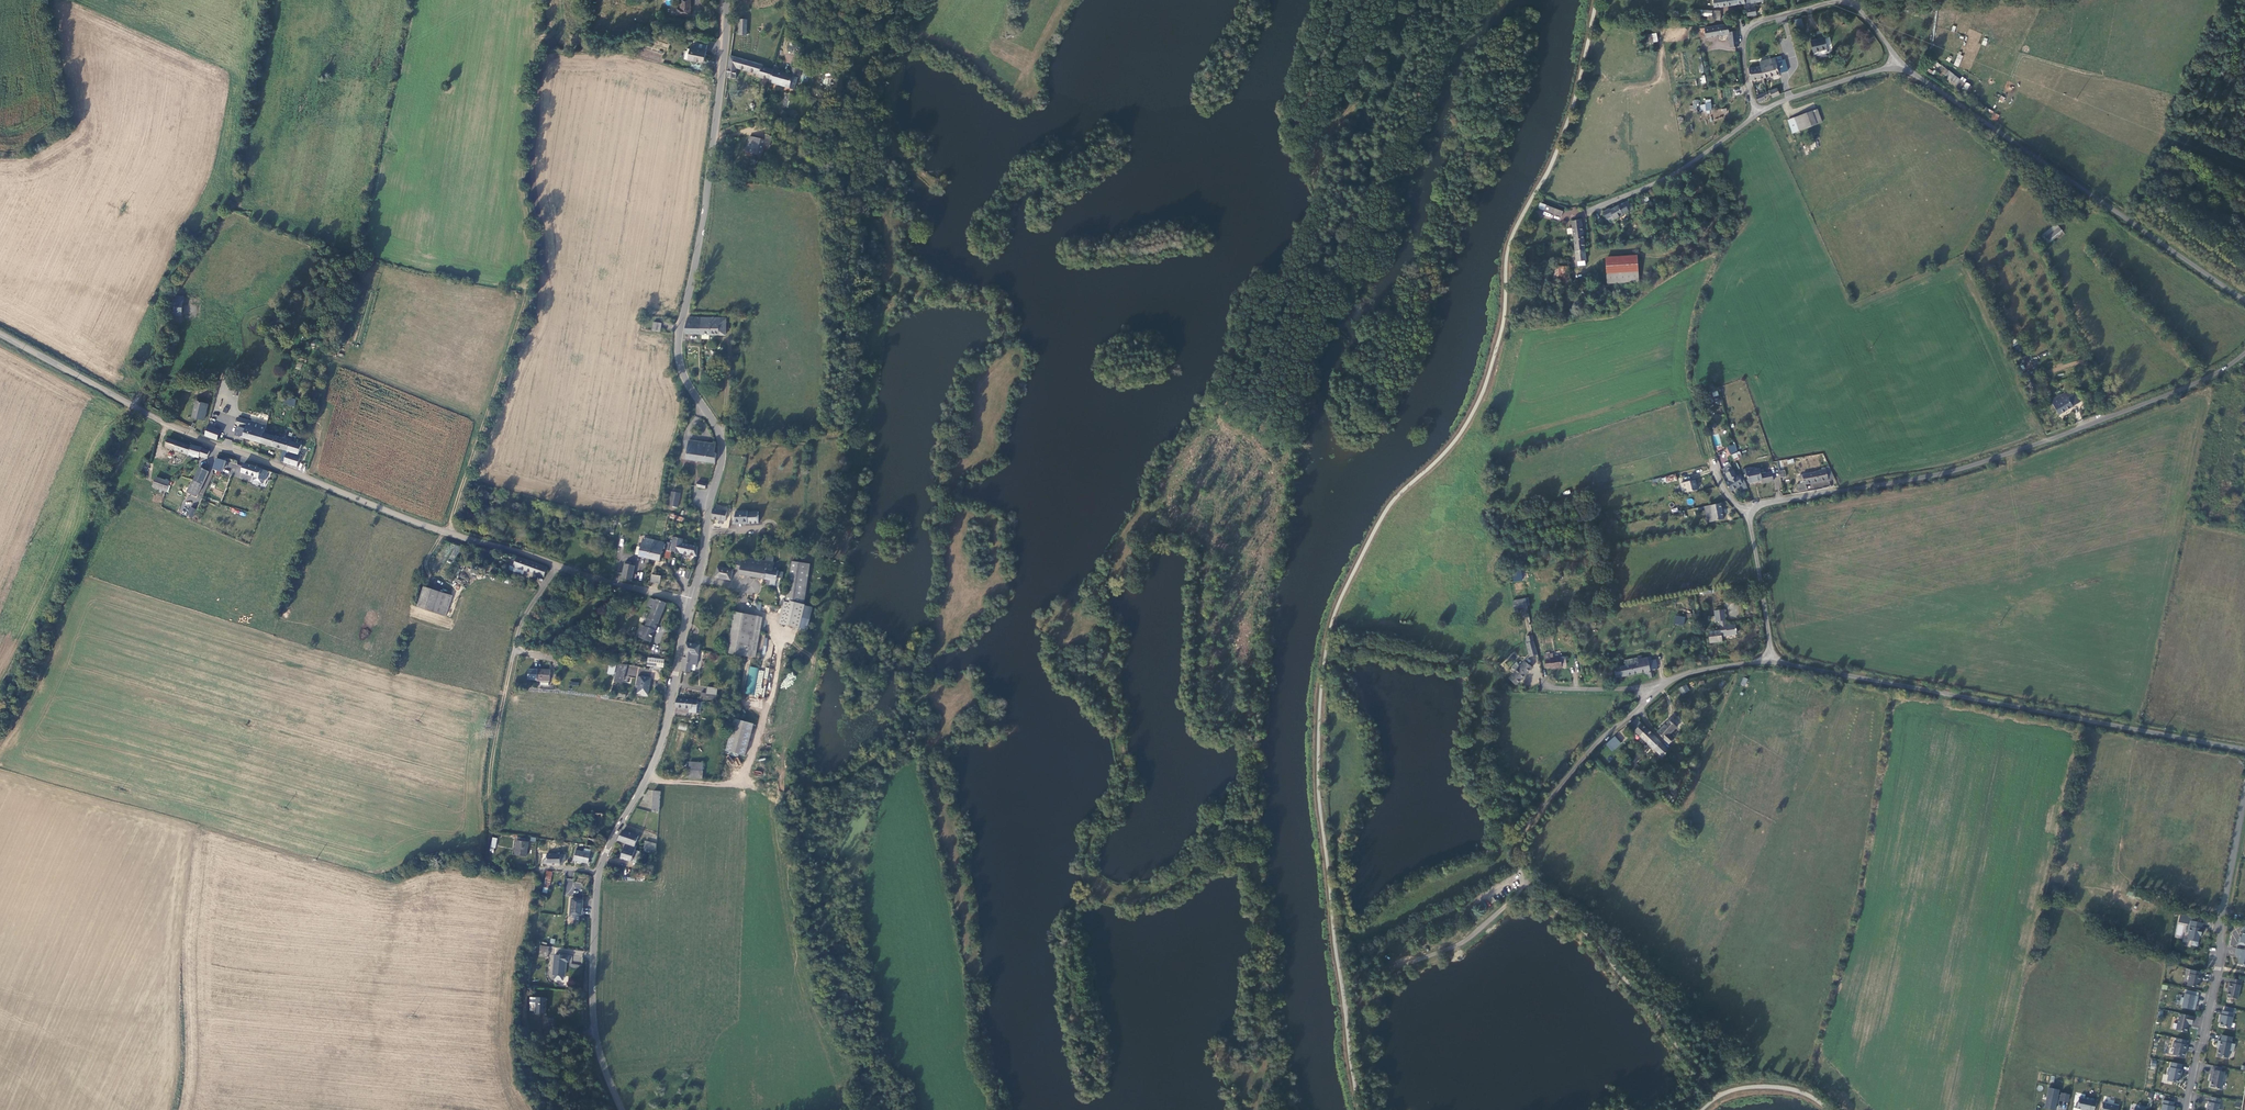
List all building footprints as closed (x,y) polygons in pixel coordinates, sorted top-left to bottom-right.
[(678,8),(678,14),(691,14),(692,0),(682,0),(682,7),(678,8)] [(1743,0),(1717,0),(1717,1),(1712,2),(1713,9),(1718,8),(1719,9),(1744,4),(1743,0)] [(1752,3),(1746,4),(1748,17),(1756,15),(1754,3),(1764,2),(1763,0),(1751,0),(1752,3)] [(738,35),(747,35),(747,19),(739,19),(738,35)] [(1800,21),(1794,23),(1796,31),(1802,30),(1800,21)] [(1729,36),(1731,49),(1739,47),(1739,44),(1737,33),(1733,33),(1732,27),(1727,26),(1705,30),(1707,40),(1729,36)] [(1783,31),(1776,33),(1778,42),(1786,40),(1783,31)] [(1648,43),(1658,41),(1657,33),(1647,34),(1648,43)] [(1826,39),(1812,43),(1814,54),(1828,51),(1826,39)] [(707,51),(692,47),(690,59),(704,62),(707,51)] [(1953,65),(1958,67),(1963,56),(1958,54),(1953,65)] [(760,78),(770,81),(774,70),(763,67),(764,66),(730,56),(728,78),(736,79),(738,69),(760,76),(760,78)] [(1760,64),(1761,68),(1764,80),(1788,73),(1784,61),(1782,62),(1781,59),(1760,64)] [(773,85),(795,90),(798,78),(800,78),(802,70),(790,67),(788,74),(774,70),(770,81),(773,85)] [(1752,83),(1764,80),(1761,68),(1750,70),(1752,83)] [(1935,73),(1950,85),(1953,80),(1939,69),(1935,73)] [(1769,93),(1772,100),(1780,97),(1777,90),(1769,93)] [(1766,94),(1756,99),(1758,104),(1765,101),(1765,100),(1768,98),(1766,94)] [(1705,104),(1700,105),(1701,110),(1706,110),(1706,111),(1712,110),(1711,99),(1705,100),(1705,104)] [(1816,112),(1810,114),(1815,126),(1821,124),(1816,112)] [(1994,113),(1991,118),(1997,121),(2000,115),(1994,113)] [(1810,114),(1794,121),(1798,133),(1815,126),(1810,114)] [(1794,121),(1787,124),(1792,136),(1798,133),(1794,121)] [(751,137),(747,153),(764,156),(767,146),(771,146),(773,136),(766,135),(765,140),(751,137)] [(1633,212),(1628,202),(1610,213),(1609,212),(1603,215),(1607,221),(1608,221),(1609,224),(1614,221),(1615,222),(1633,212)] [(1545,208),(1543,213),(1561,219),(1563,214),(1545,208)] [(1571,224),(1574,242),(1583,242),(1584,242),(1580,221),(1571,224)] [(2038,238),(2040,241),(2056,229),(2053,226),(2038,238)] [(2056,229),(2040,241),(2045,246),(2060,234),(2056,229)] [(1586,263),(1583,242),(1574,242),(1576,264),(1577,264),(1585,263),(1586,263)] [(1606,263),(1607,286),(1638,284),(1637,261),(1606,263)] [(1569,288),(1568,264),(1558,264),(1559,289),(1569,288)] [(173,297),(171,315),(178,316),(180,298),(173,297)] [(703,322),(689,321),(686,336),(703,337),(703,322)] [(654,322),(653,330),(661,332),(662,323),(654,322)] [(727,323),(703,322),(703,337),(726,339),(727,323)] [(2032,384),(2024,387),(2028,395),(2035,391),(2032,384)] [(2051,402),(2052,403),(2058,417),(2077,406),(2082,404),(2078,395),(2068,400),(2066,395),(2051,402)] [(295,406),(296,399),(286,397),(285,405),(295,406)] [(208,404),(197,402),(193,418),(204,421),(208,404)] [(236,435),(256,441),(261,424),(238,418),(237,422),(247,426),(246,430),(238,428),(236,435)] [(206,436),(218,441),(221,430),(211,427),(213,421),(210,420),(206,436)] [(267,426),(261,424),(256,441),(262,443),(264,433),(267,426)] [(286,439),(264,433),(262,443),(285,450),(289,451),(293,438),(286,436),(286,439)] [(1715,445),(1721,444),(1719,434),(1712,435),(1715,445)] [(224,438),(222,444),(231,447),(232,440),(224,438)] [(289,451),(299,454),(300,453),(302,445),(298,443),(299,440),(293,438),(289,451)] [(203,448),(193,444),(192,446),(169,439),(166,447),(201,458),(201,457),(208,459),(211,451),(203,449),(203,448)] [(687,459),(716,463),(717,453),(716,453),(716,444),(690,440),(687,459)] [(1727,446),(1730,454),(1737,451),(1735,443),(1727,446)] [(285,450),(280,461),(285,463),(288,453),(289,451),(285,450)] [(1739,451),(1731,454),(1734,461),(1742,457),(1739,451)] [(302,454),(300,453),(299,454),(299,456),(288,453),(285,463),(298,468),(302,454)] [(1828,466),(1823,455),(1819,456),(1825,467),(1828,466)] [(225,461),(217,459),(214,469),(222,471),(225,461)] [(242,472),(265,480),(268,471),(245,463),(242,472)] [(182,489),(169,486),(167,492),(161,490),(157,500),(162,502),(190,514),(197,497),(188,492),(200,468),(193,465),(182,489)] [(188,492),(197,497),(208,471),(201,467),(200,468),(188,492)] [(1805,486),(1834,479),(1830,469),(1825,471),(1825,470),(1816,472),(1816,473),(1799,477),(1800,483),(1803,482),(1804,485),(1796,486),(1798,493),(1807,491),(1805,486)] [(1751,474),(1747,474),(1749,485),(1763,483),(1763,486),(1774,484),(1772,475),(1761,477),(1760,472),(1756,473),(1756,471),(1751,471),(1751,474)] [(1743,492),(1748,490),(1746,486),(1741,476),(1737,478),(1733,473),(1728,476),(1728,478),(1730,482),(1726,485),(1731,494),(1742,488),(1743,492)] [(170,482),(156,477),(153,487),(161,490),(167,492),(169,486),(170,482)] [(1673,477),(1665,480),(1663,480),(1665,486),(1667,485),(1675,483),(1673,477)] [(1695,482),(1680,486),(1683,496),(1698,492),(1695,482)] [(681,494),(673,492),(670,504),(678,506),(681,494)] [(1712,507),(1712,506),(1704,508),(1706,518),(1708,518),(1710,524),(1724,520),(1721,505),(1712,507)] [(726,523),(728,513),(726,513),(714,511),(712,517),(711,522),(721,523),(721,522),(726,523)] [(760,525),(760,522),(761,513),(750,514),(750,516),(738,515),(736,525),(760,525)] [(669,542),(668,543),(668,551),(666,555),(666,558),(671,558),(673,551),(681,553),(684,544),(684,539),(675,537),(674,541),(672,541),(672,542),(669,542)] [(640,556),(651,558),(655,540),(645,538),(640,556)] [(661,560),(665,543),(655,540),(651,558),(661,560)] [(681,553),(697,556),(698,547),(684,544),(681,553)] [(517,557),(514,566),(545,577),(548,568),(517,557)] [(773,570),(774,563),(766,562),(743,558),(741,574),(763,578),(777,581),(777,577),(782,578),(783,571),(773,570)] [(632,562),(627,561),(623,579),(632,581),(635,566),(631,565),(632,562)] [(803,605),(810,564),(792,561),(787,596),(791,597),(790,602),(783,601),(779,625),(808,629),(812,606),(803,605)] [(731,581),(733,570),(718,567),(716,578),(731,581)] [(1521,568),(1511,570),(1513,581),(1523,580),(1521,568)] [(662,577),(653,575),(652,582),(660,583),(662,577)] [(783,582),(777,581),(763,578),(759,603),(772,606),(773,600),(779,601),(783,582)] [(446,616),(452,595),(422,586),(416,607),(446,616)] [(1514,610),(1528,607),(1526,599),(1513,602),(1514,610)] [(667,606),(650,600),(647,608),(654,611),(646,629),(641,627),(636,638),(650,644),(667,606)] [(728,653),(747,656),(753,616),(735,613),(728,653)] [(1722,634),(1710,635),(1711,645),(1723,644),(1723,640),(1737,638),(1737,635),(1738,635),(1738,632),(1737,632),(1737,629),(1728,630),(1727,624),(1726,613),(1716,615),(1717,625),(1721,625),(1722,634)] [(1673,623),(1683,626),(1685,617),(1675,615),(1673,623)] [(760,617),(753,616),(747,656),(753,657),(760,617)] [(1538,657),(1535,643),(1534,643),(1528,644),(1526,644),(1529,658),(1538,657)] [(702,647),(689,645),(683,672),(691,673),(693,666),(698,666),(702,647)] [(1567,659),(1563,659),(1553,660),(1553,657),(1550,658),(1550,656),(1545,657),(1546,669),(1553,669),(1553,670),(1561,669),(1561,667),(1564,667),(1568,667),(1567,659)] [(1649,677),(1649,681),(1655,679),(1653,672),(1650,672),(1648,659),(1644,660),(1644,658),(1639,658),(1639,660),(1625,663),(1626,668),(1615,670),(1617,679),(1645,674),(1645,678),(1649,677)] [(654,660),(653,667),(666,669),(667,661),(654,660)] [(1513,675),(1509,681),(1516,688),(1532,669),(1525,663),(1520,668),(1516,664),(1511,670),(1514,672),(1512,674),(1513,675)] [(610,675),(616,676),(618,667),(612,665),(610,675)] [(619,678),(617,684),(624,685),(625,677),(627,678),(629,668),(622,666),(619,678)] [(755,695),(758,667),(748,666),(745,694),(755,695)] [(536,672),(536,681),(542,683),(542,687),(551,688),(553,672),(540,671),(540,673),(536,672)] [(643,677),(640,693),(650,695),(653,679),(643,677)] [(1682,694),(1690,691),(1687,684),(1679,688),(1682,694)] [(699,708),(703,708),(703,703),(700,703),(700,701),(680,699),(679,709),(699,711),(699,708)] [(734,718),(726,751),(740,754),(740,755),(745,757),(754,723),(734,718)] [(1643,740),(1647,744),(1654,736),(1637,720),(1631,727),(1640,737),(1640,738),(1642,741),(1643,740)] [(679,722),(678,729),(686,731),(687,723),(679,722)] [(1671,735),(1678,728),(1671,722),(1666,727),(1665,728),(1671,735)] [(1658,734),(1665,741),(1670,736),(1671,735),(1665,728),(1658,734)] [(1661,745),(1662,744),(1654,736),(1647,744),(1655,751),(1656,750),(1664,757),(1669,752),(1661,745)] [(1674,741),(1670,736),(1665,741),(1670,745),(1674,741)] [(1616,737),(1609,742),(1616,750),(1622,744),(1616,737)] [(1643,759),(1639,755),(1631,763),(1635,767),(1643,759)] [(654,812),(661,813),(663,793),(657,792),(654,812)] [(637,836),(624,830),(618,839),(626,842),(634,845),(635,843),(637,836)] [(518,839),(516,852),(526,853),(528,840),(518,839)] [(645,841),(642,846),(656,852),(657,845),(645,841)] [(630,861),(637,844),(635,843),(634,845),(626,842),(620,856),(630,861)] [(574,847),(573,857),(585,860),(587,850),(574,847)] [(543,859),(543,862),(559,864),(560,854),(548,852),(547,859),(543,859)] [(2145,901),(2148,894),(2139,891),(2136,898),(2145,901)] [(571,894),(570,910),(581,910),(582,895),(571,894)] [(2201,929),(2203,923),(2190,920),(2187,933),(2189,933),(2187,940),(2192,941),(2191,945),(2197,946),(2199,935),(2201,936),(2202,929),(2201,929)] [(541,944),(540,955),(547,956),(548,945),(541,944)] [(2237,948),(2235,955),(2240,956),(2238,964),(2244,966),(2244,950),(2237,948)] [(553,972),(564,973),(565,959),(569,959),(569,954),(554,954),(553,972)] [(2201,981),(2202,976),(2200,976),(2201,972),(2191,970),(2187,985),(2198,988),(2199,981),(2201,981)] [(2229,988),(2227,997),(2237,999),(2241,980),(2231,979),(2230,983),(2229,983),(2228,988),(2229,988)] [(2196,1005),(2194,1004),(2195,1001),(2197,1001),(2198,996),(2185,993),(2184,998),(2181,997),(2180,1004),(2182,1004),(2182,1007),(2191,1009),(2192,1009),(2195,1010),(2196,1005)] [(535,997),(535,1013),(544,1013),(545,997),(535,997)] [(2230,1028),(2233,1013),(2223,1011),(2222,1015),(2221,1015),(2219,1020),(2221,1020),(2220,1026),(2230,1028)] [(2194,1016),(2180,1013),(2176,1030),(2186,1032),(2188,1024),(2192,1024),(2194,1016)] [(541,1026),(552,1027),(552,1019),(546,1019),(546,1014),(535,1014),(535,1022),(541,1022),(541,1026)] [(2219,1046),(2219,1048),(2217,1055),(2228,1058),(2230,1051),(2234,1051),(2235,1044),(2231,1043),(2232,1037),(2222,1035),(2220,1041),(2218,1040),(2217,1046),(2219,1046)] [(2187,1040),(2176,1038),(2175,1042),(2174,1042),(2173,1047),(2174,1048),(2173,1055),(2184,1057),(2185,1049),(2186,1050),(2187,1045),(2186,1045),(2187,1040)] [(2182,1064),(2171,1062),(2170,1069),(2168,1069),(2167,1075),(2169,1075),(2167,1081),(2178,1083),(2179,1077),(2180,1078),(2182,1070),(2181,1069),(2182,1064)] [(2221,1071),(2212,1069),(2210,1079),(2212,1080),(2210,1087),(2221,1089),(2223,1081),(2225,1082),(2226,1075),(2224,1075),(2224,1072),(2221,1071)] [(2060,1099),(2060,1101),(2068,1102),(2070,1094),(2061,1092),(2061,1095),(2058,1094),(2059,1090),(2049,1087),(2044,1108),(2054,1109),(2055,1109),(2057,1098),(2060,1099)] [(2207,1109),(2218,1109),(2221,1099),(2211,1096),(2210,1102),(2209,1102),(2207,1109)] [(2096,1101),(2079,1098),(2078,1103),(2076,1103),(2075,1108),(2084,1109),(2094,1109),(2096,1101)] [(2174,1107),(2173,1106),(2174,1102),(2163,1100),(2161,1109),(2174,1109),(2174,1107)]
